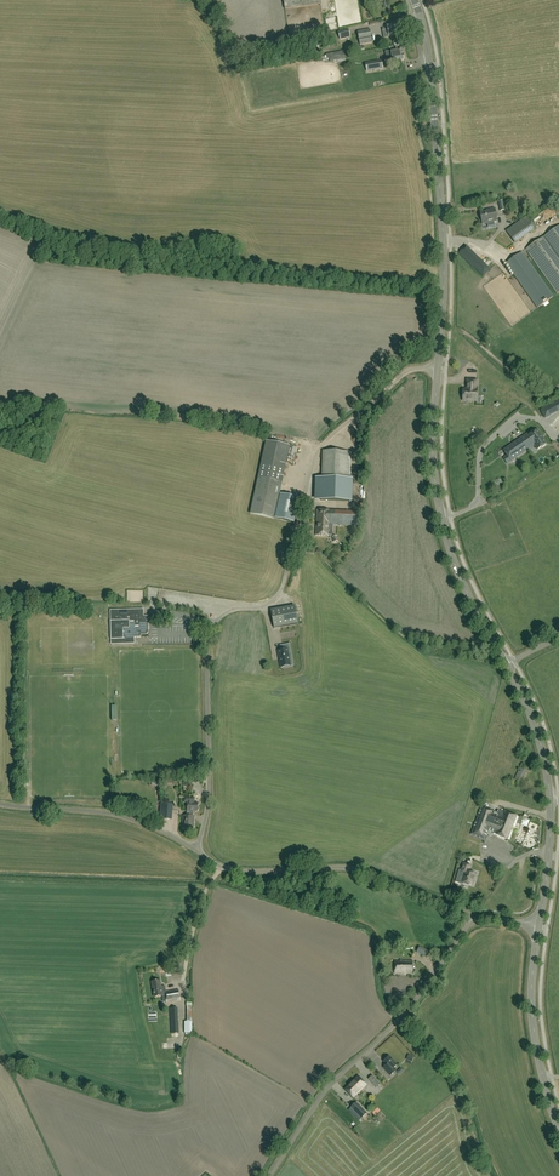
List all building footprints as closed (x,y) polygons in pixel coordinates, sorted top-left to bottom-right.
[(321,4),(320,0),(283,0),(285,9),(321,4)] [(398,30),(397,25),(387,27),(382,28),(383,33),(387,32),(388,36),(399,34),(399,33),(399,30),(398,30)] [(340,39),(350,36),(348,29),(338,31),(340,39)] [(360,44),(372,42),(370,29),(358,31),(360,44)] [(402,50),(400,49),(391,51),(385,52),(387,62),(392,61),(393,62),(404,60),(403,55),(402,50)] [(367,71),(378,69),(383,68),(381,60),(366,63),(367,71)] [(369,77),(361,78),(362,88),(371,87),(369,77)] [(482,224),(497,221),(495,209),(490,210),(490,211),(480,213),(482,224)] [(549,210),(541,217),(545,221),(553,215),(549,210)] [(515,243),(534,229),(526,217),(506,231),(515,243)] [(558,293),(558,226),(543,237),(526,249),(557,294),(558,293)] [(490,270),(471,251),(466,246),(459,253),(472,267),(473,266),(483,276),(490,270)] [(537,308),(553,297),(522,252),(506,263),(537,308)] [(475,390),(476,380),(467,380),(467,389),(463,389),(463,400),(477,401),(477,390),(475,390)] [(546,407),(541,410),(545,418),(550,416),(546,407)] [(537,450),(541,447),(542,447),(546,445),(545,444),(546,444),(541,437),(542,436),(537,430),(526,438),(525,436),(520,439),(528,450),(534,446),(537,450)] [(520,439),(503,451),(507,456),(503,458),(507,464),(528,450),(520,439)] [(266,442),(250,513),(294,523),(300,498),(280,494),(290,447),(266,442)] [(350,502),(351,452),(323,451),(322,481),(324,481),(324,483),(320,483),(320,480),(313,479),(312,498),(319,498),(319,497),(323,497),(323,501),(350,502)] [(331,525),(331,511),(317,511),(316,535),(331,536),(332,531),(332,530),(333,525),(331,525)] [(331,525),(333,525),(359,526),(360,512),(331,511),(331,525)] [(229,599),(230,591),(214,589),(213,596),(229,599)] [(274,627),(298,623),(295,606),(271,610),(274,627)] [(144,609),(110,610),(111,640),(123,639),(135,639),(135,638),(141,637),(141,635),(146,634),(148,632),(148,622),(150,620),(150,618),(149,617),(144,617),(144,609)] [(287,644),(280,646),(281,651),(278,651),(280,664),(290,662),(287,644)] [(194,801),(195,798),(184,797),(184,802),(187,803),(187,816),(183,815),(182,828),(194,829),(194,816),(194,811),(198,812),(198,803),(194,803),(194,801)] [(172,820),(173,805),(160,804),(160,819),(172,820)] [(497,813),(495,813),(495,811),(482,806),(470,833),(483,839),(487,830),(493,832),(493,833),(508,840),(517,816),(503,810),(503,812),(498,810),(497,813)] [(527,826),(530,819),(523,817),(521,823),(527,826)] [(456,854),(461,861),(467,857),(462,850),(456,854)] [(474,886),(477,874),(469,872),(470,866),(463,864),(461,871),(464,873),(461,882),(474,886)] [(427,957),(430,951),(419,946),(417,952),(427,957)] [(412,974),(412,961),(394,961),(394,974),(412,974)] [(162,986),(160,980),(152,982),(154,997),(163,996),(165,995),(167,1003),(180,1001),(179,990),(166,991),(165,985),(162,986)] [(171,1034),(179,1033),(177,1008),(170,1008),(171,1034)] [(390,1076),(396,1070),(394,1067),(398,1064),(389,1055),(383,1061),(386,1064),(383,1067),(390,1076)] [(354,1084),(361,1091),(366,1085),(358,1076),(351,1083),(353,1085),(354,1084)] [(376,1088),(380,1084),(373,1076),(369,1079),(376,1088)] [(353,1098),(361,1091),(354,1084),(353,1085),(351,1083),(345,1089),(353,1098)] [(361,1118),(367,1113),(356,1102),(350,1107),(361,1118)]
